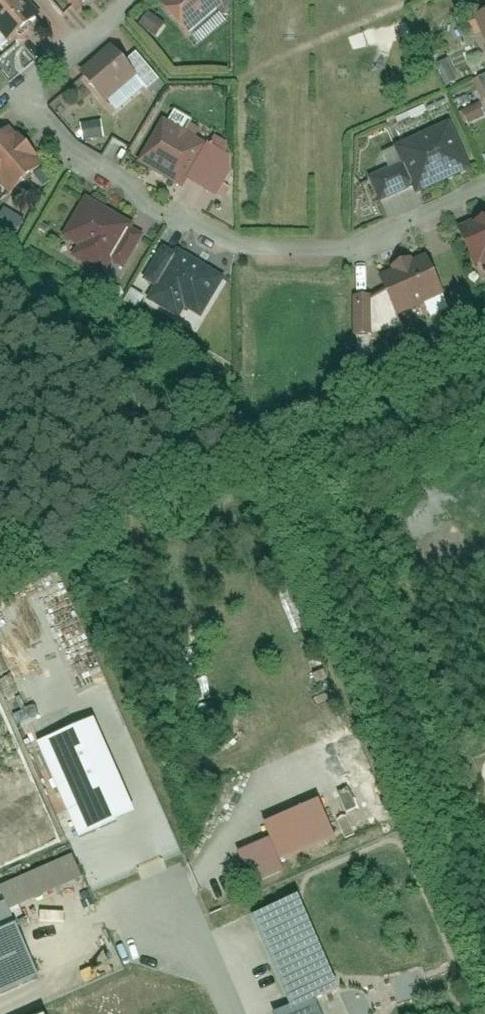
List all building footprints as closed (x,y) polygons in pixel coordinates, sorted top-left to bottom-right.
[(35,18),(20,0),(0,0),(0,48),(35,18)] [(66,12),(79,0),(56,0),(66,12)] [(150,3),(180,36),(216,4),(213,0),(154,0),(150,3)] [(462,19),(480,57),(484,54),(484,9),(462,19)] [(159,31),(161,18),(142,16),(140,28),(159,31)] [(126,80),(101,48),(69,73),(94,105),(126,80)] [(479,105),(460,111),(464,123),(483,117),(479,105)] [(126,164),(176,190),(204,138),(153,111),(126,164)] [(382,147),(407,201),(467,174),(442,120),(382,147)] [(79,125),(82,141),(103,137),(100,121),(79,125)] [(0,127),(0,194),(36,163),(3,124),(0,127)] [(126,227),(73,195),(48,237),(58,243),(53,253),(95,278),(126,227)] [(12,238),(24,220),(3,207),(0,211),(0,230),(12,238)] [(445,228),(468,284),(484,277),(484,212),(445,228)] [(218,278),(156,241),(130,282),(140,288),(133,299),(166,319),(172,310),(191,321),(218,278)] [(436,294),(414,253),(367,277),(389,319),(436,294)] [(135,815),(95,721),(39,745),(79,839),(135,815)] [(345,811),(354,808),(348,790),(338,794),(345,811)] [(230,856),(246,892),(281,876),(277,866),(332,842),(317,806),(259,830),(264,841),(230,856)] [(314,1007),(336,998),(293,901),(248,921),(288,1012),(284,1013),(317,1013),(314,1007)] [(0,926),(0,988),(29,976),(7,923),(0,926)]
